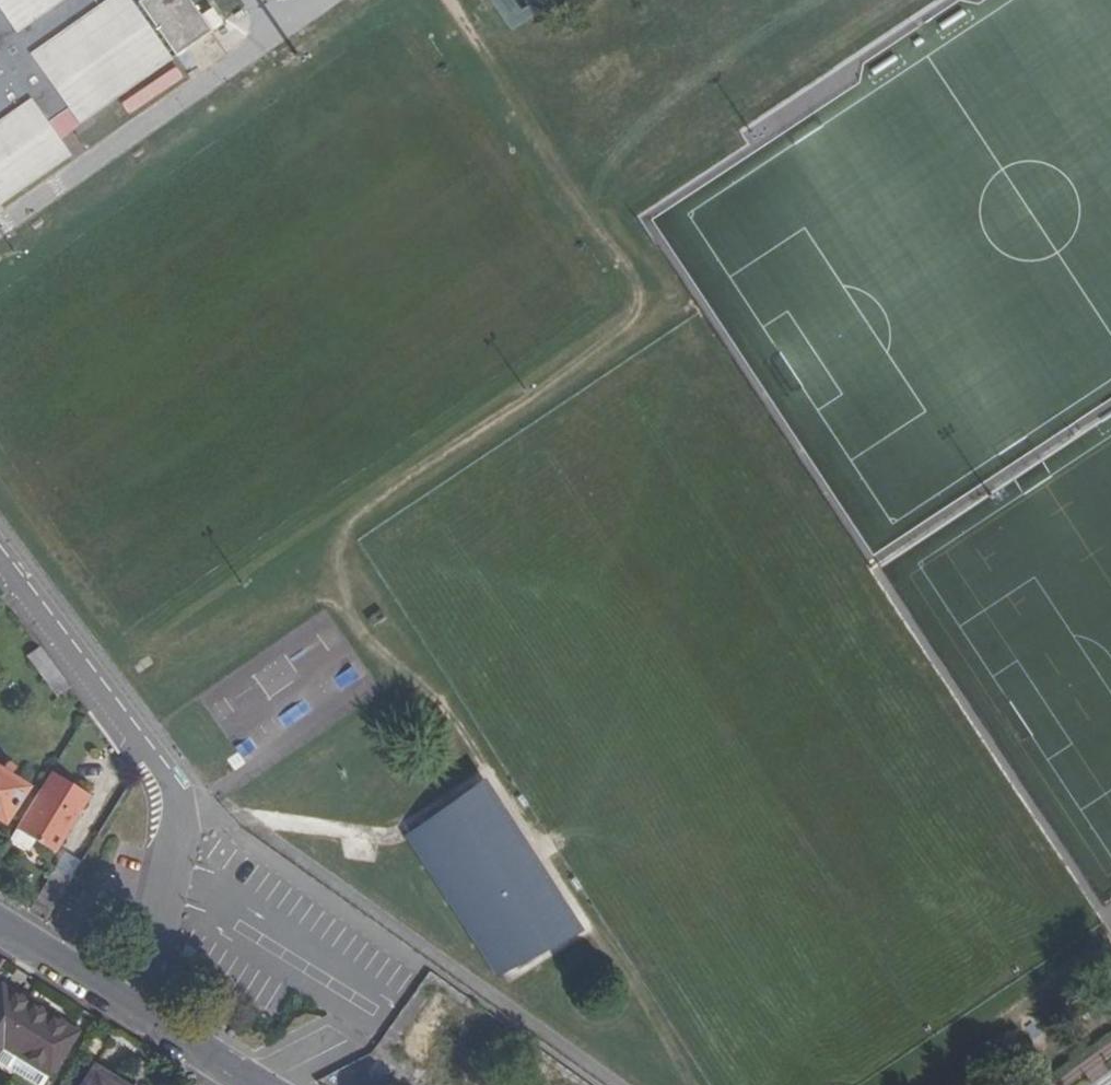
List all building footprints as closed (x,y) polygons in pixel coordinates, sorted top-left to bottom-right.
[(130,0),(106,0),(99,5),(96,0),(0,0),(0,204),(70,155),(48,123),(68,109),(79,123),(171,58),(130,0)] [(190,0),(141,0),(138,2),(176,55),(211,30),(190,0)] [(130,112),(180,75),(173,65),(123,102),(130,112)] [(71,686),(41,646),(27,656),(58,696),(71,686)] [(26,786),(0,769),(0,818),(5,821),(26,786)] [(55,852),(90,795),(52,771),(17,829),(36,840),(55,852)] [(522,849),(483,789),(412,835),(500,970),(571,924),(534,867),(507,884),(495,867),(522,849)] [(11,839),(30,850),(36,840),(17,829),(11,839)] [(56,868),(29,911),(45,921),(71,878),(56,868)] [(0,989),(0,1002),(14,1011),(21,999),(1,987),(0,989)] [(0,1002),(0,1062),(9,1068),(18,1053),(50,1072),(74,1032),(21,999),(14,1011),(0,1002)] [(9,1068),(37,1084),(42,1084),(50,1072),(18,1053),(9,1068)] [(95,1068),(84,1084),(123,1084),(95,1068)] [(536,1070),(526,1084),(559,1084),(536,1070)]
